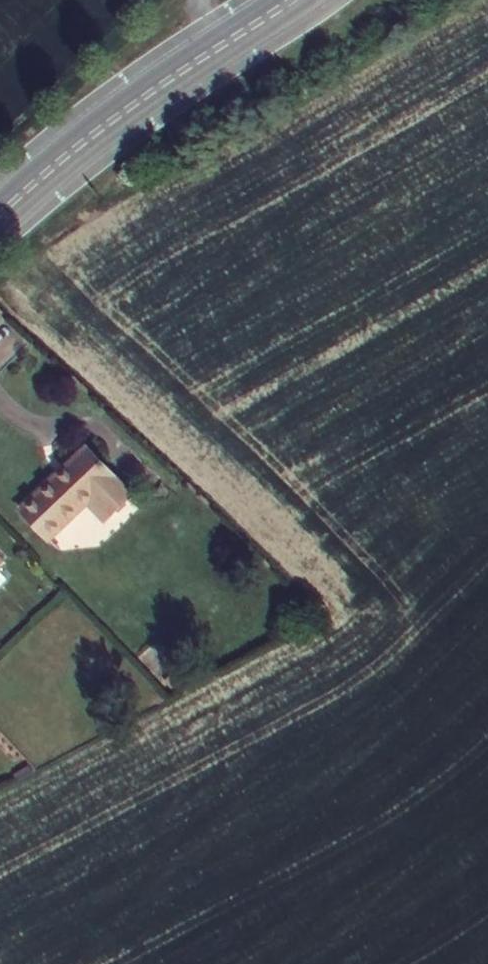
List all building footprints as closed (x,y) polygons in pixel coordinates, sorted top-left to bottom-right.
[(91,497),(106,513),(127,495),(85,449),(20,509),(47,538),(91,497)]
